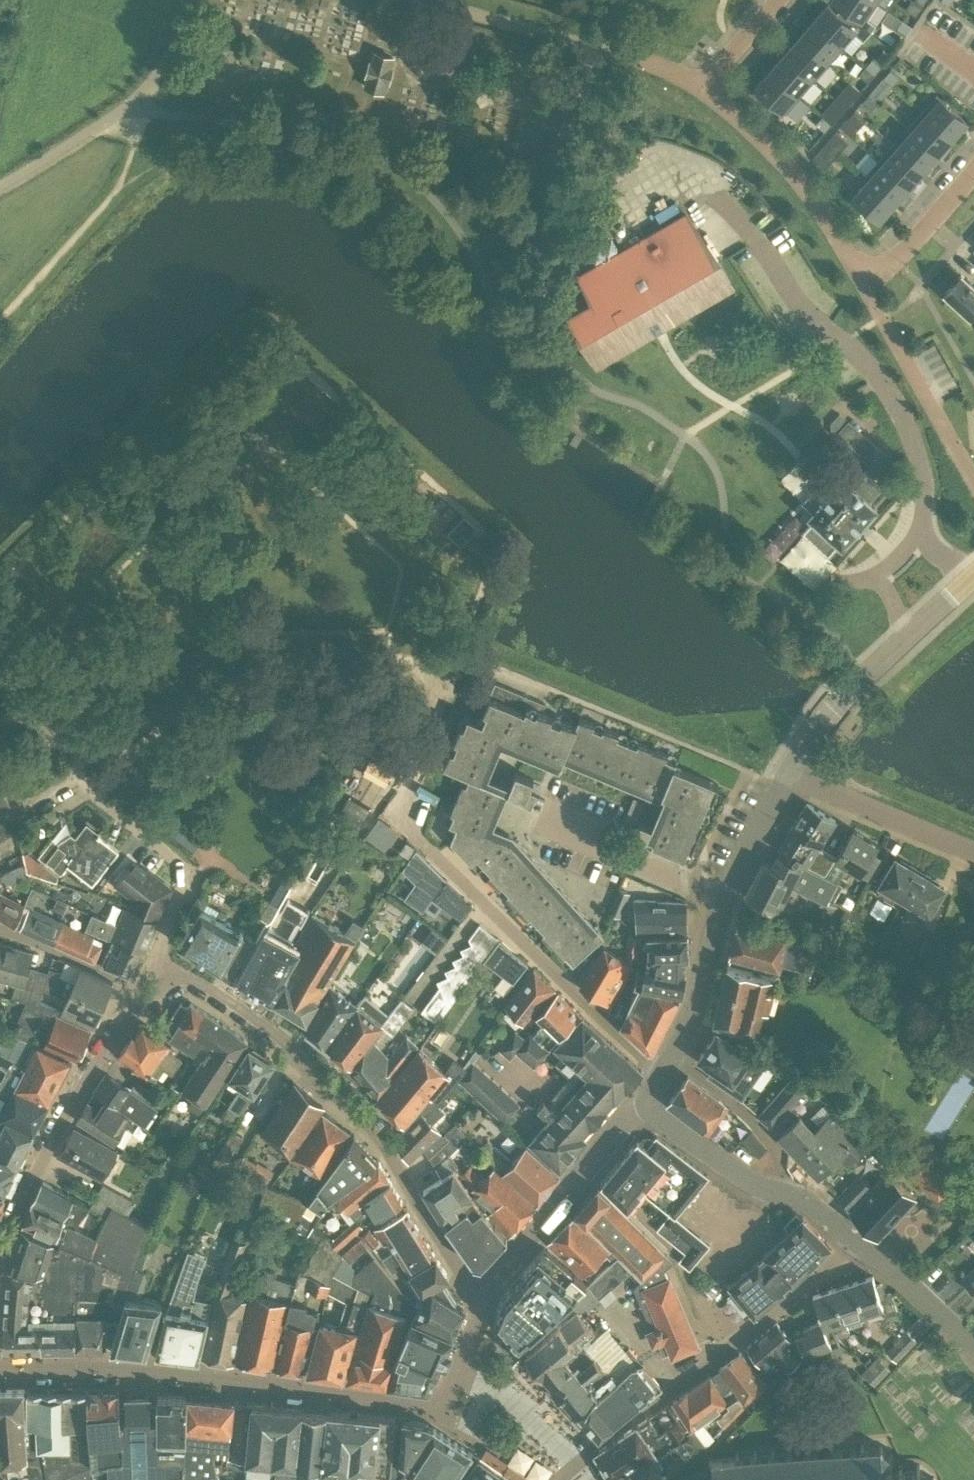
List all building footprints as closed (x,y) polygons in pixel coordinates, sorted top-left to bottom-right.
[(874,0),(835,0),(865,21),(878,2),(874,0)] [(922,7),(914,1),(908,9),(916,15),(922,7)] [(813,20),(843,47),(858,30),(827,3),(813,20)] [(912,26),(902,19),(897,27),(907,34),(912,26)] [(798,36),(829,63),(843,47),(813,20),(798,36)] [(784,53),(815,79),(829,63),(798,36),(784,53)] [(390,68),(393,58),(375,53),(372,63),(370,63),(366,76),(368,77),(365,87),(383,92),(386,82),(388,82),(392,69),(390,68)] [(770,69),(800,96),(815,79),(784,53),(770,69)] [(867,66),(875,73),(881,66),(873,59),(867,66)] [(867,66),(860,73),(868,81),(875,73),(867,66)] [(800,96),(770,69),(755,86),(786,113),(800,96)] [(893,84),(900,77),(891,69),(884,76),(893,84)] [(887,91),(892,85),(883,77),(878,83),(887,91)] [(849,81),(835,97),(846,107),(860,91),(849,81)] [(872,108),(878,101),(869,93),(863,100),(872,108)] [(921,110),(952,137),(966,120),(936,94),(921,110)] [(831,123),(846,107),(835,97),(821,113),(823,115),(831,123)] [(846,119),(857,129),(866,119),(855,109),(846,119)] [(921,110),(907,126),(937,153),(952,137),(921,110)] [(831,123),(823,115),(816,123),(825,130),(831,123)] [(923,169),(932,159),(937,153),(907,126),(893,143),(923,169)] [(826,141),(835,149),(845,138),(836,130),(826,141)] [(835,149),(826,141),(817,151),(826,159),(835,149)] [(893,143),(878,159),(909,186),(923,169),(893,143)] [(864,175),(894,202),(909,186),(878,159),(864,175)] [(879,219),(894,202),(864,175),(849,192),(879,219)] [(685,211),(578,274),(593,299),(570,312),(600,364),(661,329),(730,288),(716,264),(703,243),(702,244),(685,216),(687,215),(685,211)] [(944,292),(973,319),(973,286),(961,274),(944,292)] [(823,499),(810,513),(814,517),(801,530),(828,554),(840,541),(842,542),(858,524),(875,506),(870,501),(882,487),(868,475),(887,455),(848,419),(834,434),(848,447),(837,458),(849,470),(843,476),(843,477),(823,499)] [(460,545),(477,527),(463,515),(447,533),(460,545)] [(648,837),(648,836),(652,838),(651,842),(684,856),(688,846),(691,847),(704,818),(700,816),(708,797),(712,799),(718,783),(675,765),(676,761),(666,757),(667,753),(638,741),(636,745),(617,737),(618,733),(603,727),(601,730),(593,726),(594,723),(578,717),(575,724),(561,718),(560,722),(551,718),(552,715),(542,710),(546,703),(495,681),(489,695),(482,711),(486,712),(482,721),(468,715),(463,725),(460,723),(453,739),(457,741),(453,750),(450,748),(443,764),(469,775),(466,784),(462,782),(450,812),(453,813),(449,823),(456,826),(450,840),(485,879),(489,876),(499,887),(502,884),(508,892),(505,894),(527,918),(530,915),(544,930),(541,933),(563,957),(565,954),(573,962),(600,938),(510,839),(487,829),(503,788),(514,793),(511,800),(531,809),(537,794),(528,791),(533,778),(516,771),(508,789),(508,788),(481,777),(498,736),(561,762),(564,754),(664,796),(652,825),(640,820),(635,831),(648,837)] [(385,785),(393,770),(370,757),(362,772),(385,785)] [(633,826),(643,801),(634,797),(623,821),(633,826)] [(352,798),(344,810),(363,821),(370,808),(352,798)] [(816,850),(819,846),(835,820),(807,802),(791,829),(803,837),(801,841),(816,850)] [(193,850),(210,830),(187,813),(171,832),(193,850)] [(98,834),(87,826),(76,840),(82,845),(75,854),(53,836),(38,855),(62,874),(69,866),(93,885),(119,850),(100,836),(101,834),(100,833),(98,834)] [(871,880),(884,858),(872,851),(878,842),(854,828),(836,858),(871,880)] [(805,868),(807,866),(816,850),(801,841),(803,837),(791,829),(777,850),(801,864),(801,865),(805,868)] [(807,866),(826,876),(836,856),(819,846),(816,850),(807,866)] [(446,879),(447,878),(417,848),(402,869),(415,882),(404,898),(422,911),(430,900),(446,879)] [(57,881),(59,874),(28,850),(22,852),(27,872),(57,881)] [(805,868),(801,865),(800,866),(777,854),(771,865),(762,861),(745,894),(778,911),(790,885),(826,903),(829,898),(851,910),(861,894),(837,883),(826,876),(807,866),(805,868)] [(904,898),(920,872),(895,857),(880,884),(876,892),(885,898),(886,897),(899,904),(903,898),(904,898)] [(153,876),(133,861),(116,883),(134,898),(131,906),(159,917),(171,887),(154,874),(153,876)] [(23,864),(10,870),(15,880),(28,874),(23,864)] [(903,898),(899,904),(904,907),(904,912),(906,912),(906,917),(920,917),(927,930),(924,937),(938,942),(945,921),(939,918),(943,904),(936,900),(944,887),(920,872),(904,898),(903,898)] [(446,879),(430,900),(453,916),(465,899),(446,879)] [(27,906),(0,892),(3,888),(0,882),(0,917),(15,926),(16,926),(27,906)] [(612,946),(621,928),(620,928),(624,920),(620,916),(630,892),(617,887),(607,911),(614,914),(610,924),(612,925),(603,942),(612,946)] [(231,981),(234,975),(256,939),(242,931),(243,929),(240,927),(239,929),(203,907),(207,901),(199,896),(182,923),(189,928),(180,943),(222,968),(218,973),(231,981)] [(64,913),(69,903),(57,898),(53,908),(64,913)] [(271,922),(280,905),(268,899),(260,916),(271,922)] [(658,935),(687,934),(687,933),(683,933),(683,931),(687,930),(685,902),(634,899),(638,934),(658,933),(658,935)] [(54,943),(65,922),(29,906),(27,906),(16,926),(54,943)] [(111,939),(144,953),(158,921),(124,907),(118,923),(92,912),(85,928),(111,939)] [(305,1018),(328,983),(364,924),(354,918),(346,932),(312,912),(291,947),(289,949),(299,956),(273,999),(305,1018)] [(65,922),(54,943),(95,961),(102,944),(93,940),(94,936),(65,922)] [(289,949),(291,947),(283,943),(290,931),(273,922),(267,933),(262,930),(256,939),(234,975),(273,999),(299,956),(289,949)] [(811,972),(818,943),(737,922),(729,954),(779,967),(780,964),(811,972)] [(439,986),(421,1011),(437,1023),(482,962),(499,939),(479,923),(468,938),(471,943),(460,948),(463,954),(452,959),(455,965),(445,970),(447,976),(437,981),(439,986)] [(641,986),(680,994),(680,993),(685,971),(684,970),(685,966),(684,956),(688,956),(687,934),(658,935),(658,956),(650,956),(648,969),(644,968),(639,971),(637,981),(641,986)] [(134,978),(144,953),(111,939),(101,964),(103,965),(102,965),(134,978)] [(499,939),(482,962),(512,983),(527,964),(499,939)] [(38,968),(28,966),(32,951),(0,942),(0,978),(16,982),(12,995),(26,1001),(35,1007),(38,999),(29,995),(38,968)] [(639,948),(628,946),(625,957),(636,960),(639,948)] [(610,1005),(624,983),(634,967),(603,947),(579,985),(610,1005)] [(57,982),(104,1003),(113,981),(81,967),(65,961),(61,971),(50,967),(48,971),(44,989),(54,992),(57,982)] [(768,1011),(773,992),(767,990),(771,976),(728,966),(714,1022),(756,1033),(762,1009),(768,1011)] [(44,989),(48,971),(38,968),(29,995),(38,999),(41,1000),(44,989)] [(523,1024),(554,989),(533,969),(505,1006),(523,1024)] [(94,1025),(104,1003),(57,982),(54,992),(55,992),(67,998),(61,1010),(94,1025)] [(337,1033),(357,1005),(328,983),(305,1018),(307,1020),(302,1028),(306,1032),(306,1033),(328,1050),(339,1035),(337,1033)] [(680,994),(641,986),(639,985),(628,1007),(618,1002),(610,1015),(620,1023),(648,1049),(653,1049),(680,994)] [(542,1033),(553,1043),(580,1014),(557,992),(536,1014),(549,1026),(542,1033)] [(390,1013),(365,993),(357,1005),(337,1033),(339,1035),(328,1050),(346,1064),(349,1066),(381,1025),(390,1013)] [(381,1025),(382,1025),(393,1034),(414,1006),(402,997),(381,1025)] [(61,1009),(41,1000),(38,999),(35,1007),(26,1001),(12,1032),(33,1040),(40,1023),(52,1029),(46,1042),(78,1057),(90,1030),(58,1016),(61,1009)] [(185,1045),(206,1012),(191,1001),(188,1006),(181,1001),(162,1030),(170,1036),(185,1045)] [(196,1054),(218,1020),(206,1012),(185,1045),(195,1051),(194,1052),(196,1054)] [(642,1070),(583,1017),(582,1015),(555,1045),(578,1066),(582,1061),(588,1067),(584,1072),(588,1075),(556,1111),(543,1099),(537,1106),(550,1118),(529,1141),(559,1168),(569,1157),(570,1158),(578,1150),(577,1149),(586,1138),(581,1133),(590,1124),(590,1125),(606,1108),(605,1107),(613,1098),(614,1099),(625,1087),(626,1088),(642,1070)] [(218,1020),(196,1054),(203,1058),(183,1088),(195,1096),(189,1105),(200,1113),(206,1104),(248,1041),(218,1020)] [(169,1041),(143,1022),(135,1034),(134,1033),(119,1054),(135,1065),(132,1068),(143,1076),(145,1072),(149,1075),(151,1072),(158,1078),(165,1068),(172,1073),(182,1059),(165,1047),(169,1041)] [(381,1025),(349,1066),(353,1069),(377,1099),(391,1081),(399,1070),(418,1047),(406,1036),(388,1058),(371,1039),(382,1025),(381,1025)] [(438,1042),(448,1050),(462,1034),(452,1026),(438,1042)] [(531,1032),(530,1031),(525,1036),(516,1029),(499,1048),(509,1057),(531,1032)] [(741,1097),(750,1084),(737,1075),(752,1053),(717,1029),(698,1057),(713,1067),(709,1074),(741,1097)] [(553,1043),(542,1033),(538,1037),(531,1030),(530,1031),(531,1032),(509,1057),(510,1058),(516,1051),(534,1067),(551,1048),(549,1046),(553,1043)] [(59,1082),(70,1059),(64,1056),(38,1044),(32,1056),(4,1040),(0,1050),(0,1052),(59,1082)] [(391,1081),(377,1099),(380,1102),(404,1125),(425,1101),(430,1095),(439,1104),(455,1083),(467,1067),(454,1057),(444,1071),(418,1047),(399,1070),(391,1081)] [(241,1113),(254,1092),(273,1063),(249,1048),(230,1077),(246,1087),(242,1093),(238,1090),(229,1105),(241,1113)] [(59,1082),(0,1052),(0,1065),(6,1069),(2,1078),(49,1101),(59,1082)] [(504,1122),(521,1103),(473,1059),(459,1080),(504,1122)] [(94,1090),(95,1091),(132,1117),(143,1124),(155,1107),(151,1104),(152,1103),(158,1094),(136,1079),(129,1088),(106,1072),(94,1090)] [(772,1129),(808,1087),(793,1074),(757,1115),(772,1129)] [(709,1135),(729,1108),(723,1103),(724,1102),(688,1075),(667,1102),(703,1130),(709,1135)] [(2,1078),(0,1078),(0,1088),(12,1094),(1,1116),(33,1131),(49,1101),(2,1078)] [(289,1155),(290,1154),(320,1109),(324,1104),(295,1081),(262,1132),(289,1155)] [(176,1097),(181,1090),(173,1084),(167,1091),(176,1097)] [(115,1143),(132,1117),(95,1091),(77,1118),(115,1143)] [(433,1100),(422,1112),(402,1132),(396,1139),(408,1160),(423,1147),(440,1130),(432,1122),(445,1110),(433,1100)] [(818,1132),(796,1153),(818,1175),(838,1155),(847,1164),(868,1143),(834,1108),(824,1118),(834,1128),(824,1138),(818,1132)] [(320,1109),(290,1154),(321,1176),(351,1132),(351,1131),(320,1109)] [(834,1128),(824,1118),(814,1128),(799,1113),(778,1135),(796,1153),(818,1132),(824,1138),(834,1128)] [(1,1116),(0,1117),(0,1137),(24,1149),(33,1131),(1,1116)] [(456,1122),(444,1133),(449,1138),(461,1128),(456,1122)] [(102,1179),(119,1149),(74,1125),(58,1154),(102,1179)] [(474,1191),(471,1187),(468,1189),(453,1169),(446,1156),(468,1136),(461,1128),(449,1138),(429,1157),(441,1177),(423,1189),(443,1222),(474,1191)] [(221,1166),(242,1135),(233,1129),(213,1160),(221,1166)] [(742,1149),(757,1168),(778,1151),(763,1132),(742,1149)] [(352,1181),(379,1158),(354,1133),(317,1188),(309,1201),(303,1198),(289,1226),(304,1233),(307,1225),(312,1228),(314,1223),(320,1213),(321,1211),(328,1201),(331,1199),(352,1181)] [(676,1216),(706,1179),(708,1176),(656,1134),(646,1146),(637,1139),(600,1184),(627,1210),(642,1191),(644,1192),(669,1213),(676,1216)] [(4,1194),(16,1167),(24,1149),(0,1137),(0,1193),(4,1194)] [(512,1161),(489,1140),(479,1150),(503,1171),(502,1172),(538,1203),(556,1177),(558,1174),(556,1173),(549,1166),(525,1146),(512,1161)] [(880,1169),(887,1161),(888,1161),(873,1146),(865,1155),(880,1169)] [(170,1179),(184,1153),(173,1147),(158,1172),(170,1179)] [(363,1198),(391,1179),(380,1158),(379,1158),(352,1181),(331,1199),(339,1209),(346,1207),(355,1219),(370,1207),(363,1198)] [(480,1200),(507,1237),(536,1204),(493,1166),(471,1187),(474,1191),(480,1200)] [(877,1238),(902,1211),(916,1197),(887,1170),(872,1186),(851,1209),(849,1211),(877,1238)] [(851,1209),(872,1186),(859,1173),(837,1195),(851,1209)] [(943,1178),(928,1195),(938,1204),(953,1187),(943,1178)] [(363,1198),(370,1207),(376,1217),(402,1201),(391,1179),(363,1198)] [(41,1207),(64,1217),(73,1197),(43,1180),(31,1202),(41,1207)] [(96,1195),(127,1212),(134,1199),(103,1182),(96,1195)] [(270,1213),(279,1190),(266,1185),(257,1207),(270,1213)] [(642,1280),(668,1255),(610,1198),(598,1186),(575,1213),(575,1214),(610,1248),(618,1255),(631,1269),(641,1279),(642,1280)] [(289,1226),(303,1198),(280,1188),(279,1190),(270,1213),(269,1216),(289,1226)] [(481,1266),(507,1237),(480,1200),(474,1191),(443,1222),(444,1224),(473,1263),(481,1266)] [(126,1213),(127,1212),(96,1195),(90,1205),(107,1215),(97,1236),(89,1256),(86,1255),(85,1261),(81,1267),(79,1304),(77,1304),(75,1347),(106,1349),(107,1313),(113,1297),(121,1297),(134,1266),(136,1267),(149,1225),(126,1213)] [(916,1197),(902,1211),(921,1228),(934,1214),(916,1197)] [(56,1240),(64,1217),(41,1207),(31,1202),(23,1226),(56,1240)] [(394,1249),(421,1232),(406,1208),(374,1228),(384,1244),(389,1241),(394,1249)] [(802,1216),(796,1212),(783,1224),(788,1230),(764,1253),(765,1255),(760,1260),(758,1259),(729,1283),(754,1314),(784,1290),(782,1288),(790,1280),(791,1282),(830,1245),(803,1216),(802,1216)] [(669,1213),(659,1225),(657,1229),(671,1241),(685,1224),(676,1216),(669,1213)] [(583,1274),(605,1252),(610,1248),(575,1214),(549,1241),(583,1274)] [(233,1359),(252,1290),(250,1290),(248,1298),(228,1293),(253,1220),(243,1216),(234,1236),(233,1236),(214,1290),(212,1300),(207,1318),(199,1357),(232,1362),(233,1359)] [(341,1232),(331,1241),(338,1249),(348,1240),(364,1226),(357,1218),(341,1232)] [(89,1256),(97,1236),(69,1223),(60,1243),(86,1255),(89,1256)] [(344,1251),(342,1253),(314,1223),(312,1228),(307,1225),(304,1233),(318,1240),(306,1265),(328,1281),(325,1292),(327,1293),(328,1290),(346,1300),(339,1324),(320,1320),(307,1369),(307,1371),(343,1377),(343,1374),(356,1328),(369,1293),(366,1292),(369,1279),(357,1270),(357,1269),(351,1261),(352,1260),(344,1251)] [(372,1247),(380,1240),(370,1228),(361,1234),(372,1247)] [(3,1321),(1,1350),(75,1347),(77,1304),(80,1272),(65,1265),(70,1250),(20,1229),(9,1264),(8,1266),(3,1321)] [(409,1272),(436,1255),(421,1232),(394,1249),(409,1272)] [(699,1235),(685,1252),(678,1260),(689,1269),(710,1244),(699,1235)] [(344,1251),(352,1260),(368,1247),(361,1237),(344,1251)] [(512,1335),(586,1280),(546,1242),(502,1289),(495,1308),(512,1335)] [(407,1297),(408,1295),(406,1294),(374,1255),(357,1269),(357,1270),(369,1279),(405,1298),(405,1296),(407,1297)] [(436,1255),(409,1272),(422,1293),(449,1276),(436,1255)] [(550,1380),(575,1410),(613,1378),(588,1348),(581,1340),(594,1329),(579,1311),(586,1305),(588,1308),(601,1297),(612,1286),(631,1269),(618,1255),(612,1260),(587,1282),(576,1293),(563,1304),(565,1306),(562,1308),(567,1315),(559,1322),(525,1351),(543,1372),(550,1380)] [(650,1328),(657,1344),(658,1344),(662,1354),(668,1352),(671,1358),(701,1346),(670,1275),(664,1269),(673,1260),(668,1255),(642,1280),(641,1279),(634,1287),(637,1294),(651,1328),(650,1328)] [(961,1275),(965,1279),(969,1283),(973,1289),(973,1263),(961,1275)] [(472,1264),(464,1271),(483,1291),(490,1284),(472,1264)] [(322,1291),(325,1292),(328,1281),(306,1265),(305,1267),(300,1266),(296,1282),(295,1282),(288,1299),(273,1365),(304,1370),(316,1324),(313,1323),(322,1291)] [(148,1271),(136,1267),(134,1266),(121,1297),(126,1298),(111,1348),(122,1349),(144,1351),(144,1352),(147,1352),(162,1301),(140,1298),(148,1271)] [(288,1299),(295,1282),(275,1276),(277,1270),(259,1266),(252,1290),(233,1359),(273,1365),(288,1299)] [(207,1318),(212,1300),(193,1297),(191,1308),(182,1307),(192,1277),(177,1273),(167,1309),(157,1350),(156,1350),(156,1353),(199,1358),(199,1357),(207,1318)] [(853,1281),(863,1312),(881,1306),(884,1315),(898,1311),(890,1290),(886,1292),(882,1281),(876,1283),(873,1275),(853,1281)] [(407,1300),(405,1298),(369,1279),(366,1292),(369,1293),(373,1294),(371,1301),(367,1301),(347,1377),(388,1384),(388,1383),(389,1384),(407,1300)] [(860,1313),(863,1312),(853,1281),(833,1288),(843,1319),(846,1318),(854,1326),(863,1323),(860,1313)] [(965,1285),(953,1293),(959,1302),(971,1294),(965,1285)] [(849,1328),(854,1326),(846,1318),(843,1319),(833,1288),(812,1294),(821,1320),(823,1326),(833,1323),(837,1336),(850,1331),(849,1328)] [(409,1317),(452,1335),(463,1308),(432,1289),(426,1298),(422,1298),(413,1317),(410,1316),(409,1317)] [(409,1317),(410,1316),(406,1315),(412,1297),(408,1295),(407,1297),(405,1296),(405,1298),(407,1300),(389,1384),(394,1384),(421,1389),(421,1388),(429,1390),(452,1335),(409,1317)] [(804,1360),(795,1336),(792,1338),(777,1320),(747,1346),(764,1365),(773,1356),(785,1370),(804,1360)] [(829,1339),(837,1336),(833,1323),(823,1326),(821,1320),(820,1320),(802,1328),(804,1332),(795,1336),(804,1360),(832,1345),(829,1339)] [(897,1361),(917,1340),(906,1330),(900,1337),(886,1351),(897,1361)] [(720,1365),(744,1402),(765,1383),(739,1352),(720,1365)] [(882,1377),(891,1368),(877,1355),(868,1364),(871,1368),(882,1377)] [(808,1381),(829,1372),(824,1360),(803,1369),(808,1381)] [(868,1364),(861,1372),(874,1385),(882,1377),(871,1368),(868,1364)] [(743,1404),(744,1402),(720,1365),(718,1367),(720,1369),(712,1376),(710,1374),(687,1390),(673,1400),(674,1402),(691,1428),(693,1426),(714,1411),(726,1425),(744,1406),(743,1404)] [(641,1406),(650,1400),(634,1382),(641,1376),(631,1366),(618,1378),(593,1401),(592,1401),(578,1413),(599,1436),(612,1424),(638,1402),(641,1406)] [(787,1395),(784,1387),(769,1394),(773,1402),(787,1395)] [(42,1449),(35,1449),(35,1427),(29,1427),(27,1388),(0,1388),(0,1468),(5,1475),(8,1479),(48,1479),(42,1449)] [(88,1390),(35,1388),(27,1388),(29,1427),(35,1427),(35,1449),(42,1449),(48,1479),(53,1479),(73,1470),(72,1467),(93,1465),(88,1390)] [(158,1475),(157,1449),(159,1449),(158,1422),(157,1395),(120,1394),(120,1389),(111,1389),(102,1389),(102,1390),(95,1390),(88,1390),(93,1465),(94,1479),(159,1479),(158,1475)] [(187,1396),(157,1395),(158,1422),(159,1449),(157,1449),(158,1475),(159,1479),(184,1479),(187,1415),(187,1396)] [(250,1404),(234,1401),(187,1396),(187,1415),(184,1479),(220,1479),(219,1471),(216,1471),(215,1466),(221,1466),(223,1452),(229,1452),(228,1457),(227,1467),(245,1469),(250,1404)] [(693,1426),(691,1428),(674,1402),(669,1406),(677,1419),(676,1419),(682,1431),(672,1439),(673,1440),(668,1444),(667,1442),(650,1453),(612,1479),(613,1479),(662,1479),(666,1476),(706,1443),(693,1426)] [(302,1408),(252,1403),(252,1404),(250,1404),(245,1469),(276,1471),(275,1479),(296,1479),(297,1465),(296,1465),(302,1408)] [(322,1467),(326,1411),(302,1408),(296,1465),(297,1465),(322,1467)] [(322,1467),(321,1479),(330,1479),(331,1468),(348,1470),(347,1479),(356,1479),(356,1471),(374,1473),(374,1472),(390,1473),(390,1474),(397,1474),(398,1463),(391,1462),(396,1418),(380,1417),(380,1416),(326,1411),(322,1467)] [(650,1453),(667,1442),(649,1416),(637,1425),(636,1424),(595,1451),(612,1479),(650,1453)] [(408,1465),(434,1427),(427,1423),(402,1419),(400,1460),(408,1465)] [(664,1428),(672,1439),(682,1431),(676,1419),(664,1428)] [(408,1465),(398,1479),(453,1479),(472,1451),(434,1427),(408,1465)] [(880,1444),(863,1446),(863,1445),(711,1458),(713,1479),(931,1479),(916,1467),(893,1469),(893,1466),(889,1463),(890,1462),(889,1454),(881,1448),(880,1444)] [(502,1471),(479,1455),(461,1479),(496,1479),(502,1471)] [(93,1465),(72,1467),(73,1470),(53,1479),(94,1479),(93,1465)] [(502,1471),(496,1479),(514,1479),(502,1471)]
